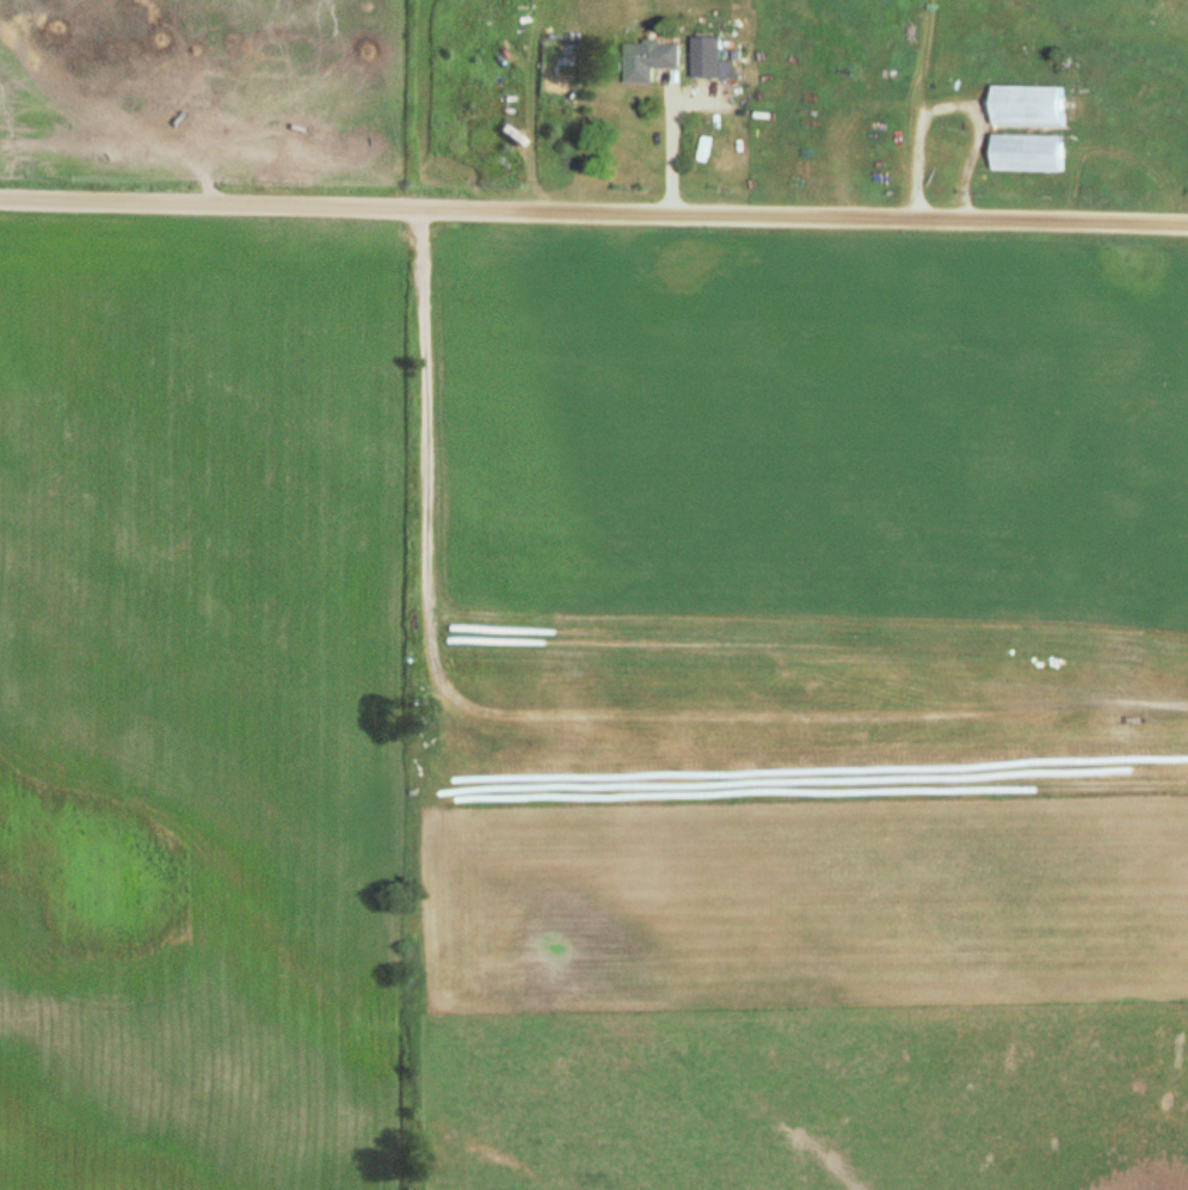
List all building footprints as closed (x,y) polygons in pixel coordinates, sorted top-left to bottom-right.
[(695,78),(724,78),(724,38),(695,38),(695,78)] [(682,44),(628,44),(628,84),(656,84),(656,68),(682,68),(682,44)] [(1067,87),(999,87),(999,127),(1067,127),(1067,87)] [(1066,135),(997,135),(997,172),(1056,173),(1056,182),(1065,182),(1066,135)]
